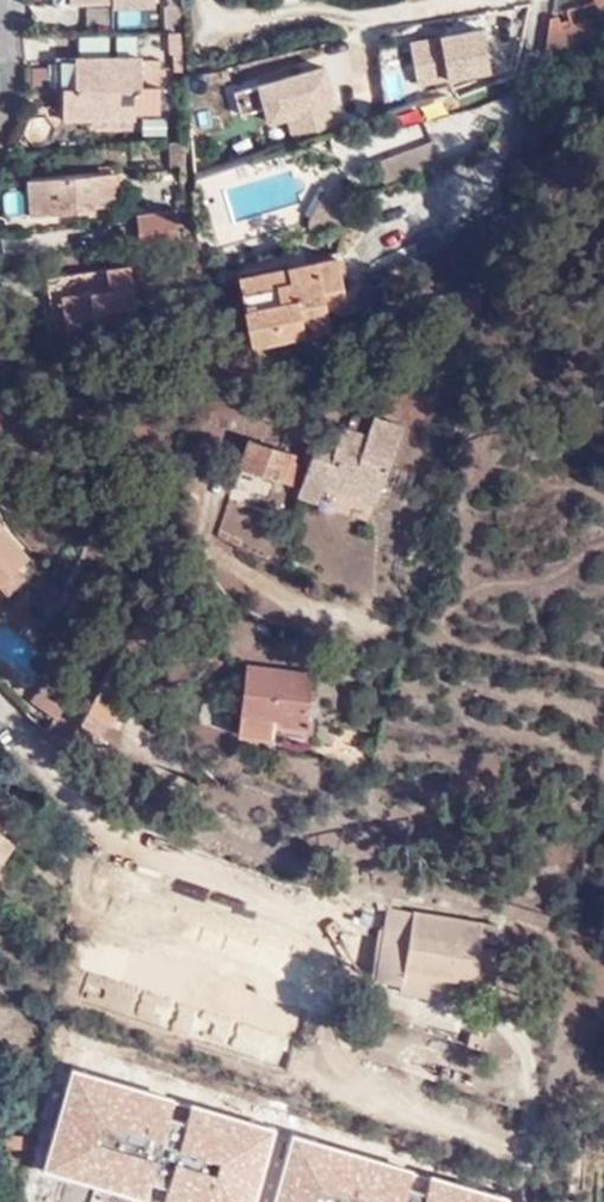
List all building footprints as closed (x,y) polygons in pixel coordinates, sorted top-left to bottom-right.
[(157,0),(116,0),(117,4),(117,11),(158,11),(157,0)] [(603,40),(603,0),(582,0),(584,12),(541,25),(536,60),(536,62),(603,40)] [(181,32),(180,7),(164,8),(165,32),(181,32)] [(113,11),(86,12),(87,32),(114,30),(113,11)] [(427,32),(437,63),(461,55),(451,23),(427,32)] [(182,34),(167,33),(169,55),(173,57),(173,74),(184,73),(182,34)] [(77,40),(78,54),(107,53),(106,38),(77,40)] [(141,56),(76,57),(76,56),(75,89),(63,88),(63,122),(92,121),(134,122),(135,89),(141,90),(141,87),(141,63),(141,56)] [(160,62),(141,63),(141,87),(154,86),(153,82),(166,81),(165,69),(160,70),(160,62)] [(446,92),(436,63),(415,72),(424,100),(446,92)] [(28,119),(31,139),(50,137),(48,117),(28,119)] [(134,122),(92,121),(92,130),(134,130),(134,122)] [(446,150),(480,141),(476,129),(442,138),(446,150)] [(160,175),(189,174),(188,136),(158,139),(160,175)] [(432,142),(373,162),(381,185),(440,164),(432,142)] [(122,177),(95,180),(97,209),(123,207),(122,177)] [(26,220),(28,220),(79,216),(79,210),(97,209),(95,180),(22,184),(26,220)] [(177,213),(139,217),(141,244),(164,244),(163,240),(180,239),(177,213)] [(332,263),(234,282),(230,282),(244,356),(327,339),(322,315),(342,311),(332,263)] [(56,345),(58,356),(91,353),(91,341),(130,334),(125,276),(42,286),(42,303),(32,305),(38,345),(56,345)] [(318,490),(370,507),(399,424),(366,414),(360,435),(334,426),(324,452),(306,448),(290,498),(311,506),(318,490)] [(235,468),(289,486),(295,466),(283,461),(286,452),(242,438),(235,468)] [(0,599),(17,583),(8,573),(20,561),(0,537),(0,599)] [(64,650),(82,662),(88,652),(70,639),(64,650)] [(301,728),(307,678),(238,668),(229,740),(264,744),(265,736),(304,740),(306,729),(301,728)] [(25,710),(48,722),(71,682),(48,669),(25,710)] [(98,687),(75,729),(96,741),(101,730),(105,732),(122,700),(98,687)] [(11,851),(0,843),(0,868),(11,851)] [(381,912),(315,891),(305,919),(371,942),(376,928),(390,931),(384,957),(379,982),(394,986),(399,966),(441,976),(494,989),(504,954),(484,950),(489,928),(387,905),(381,912)] [(399,966),(394,986),(393,994),(434,1005),(441,976),(399,966)] [(278,1131),(192,1107),(187,1124),(172,1119),(178,1101),(73,1071),(44,1171),(149,1201),(152,1189),(169,1194),(166,1201),(257,1201),(278,1131)] [(275,1201),(510,1201),(431,1179),(427,1194),(413,1190),(418,1172),(293,1137),(275,1201)] [(66,1181),(60,1201),(139,1201),(66,1181)]
